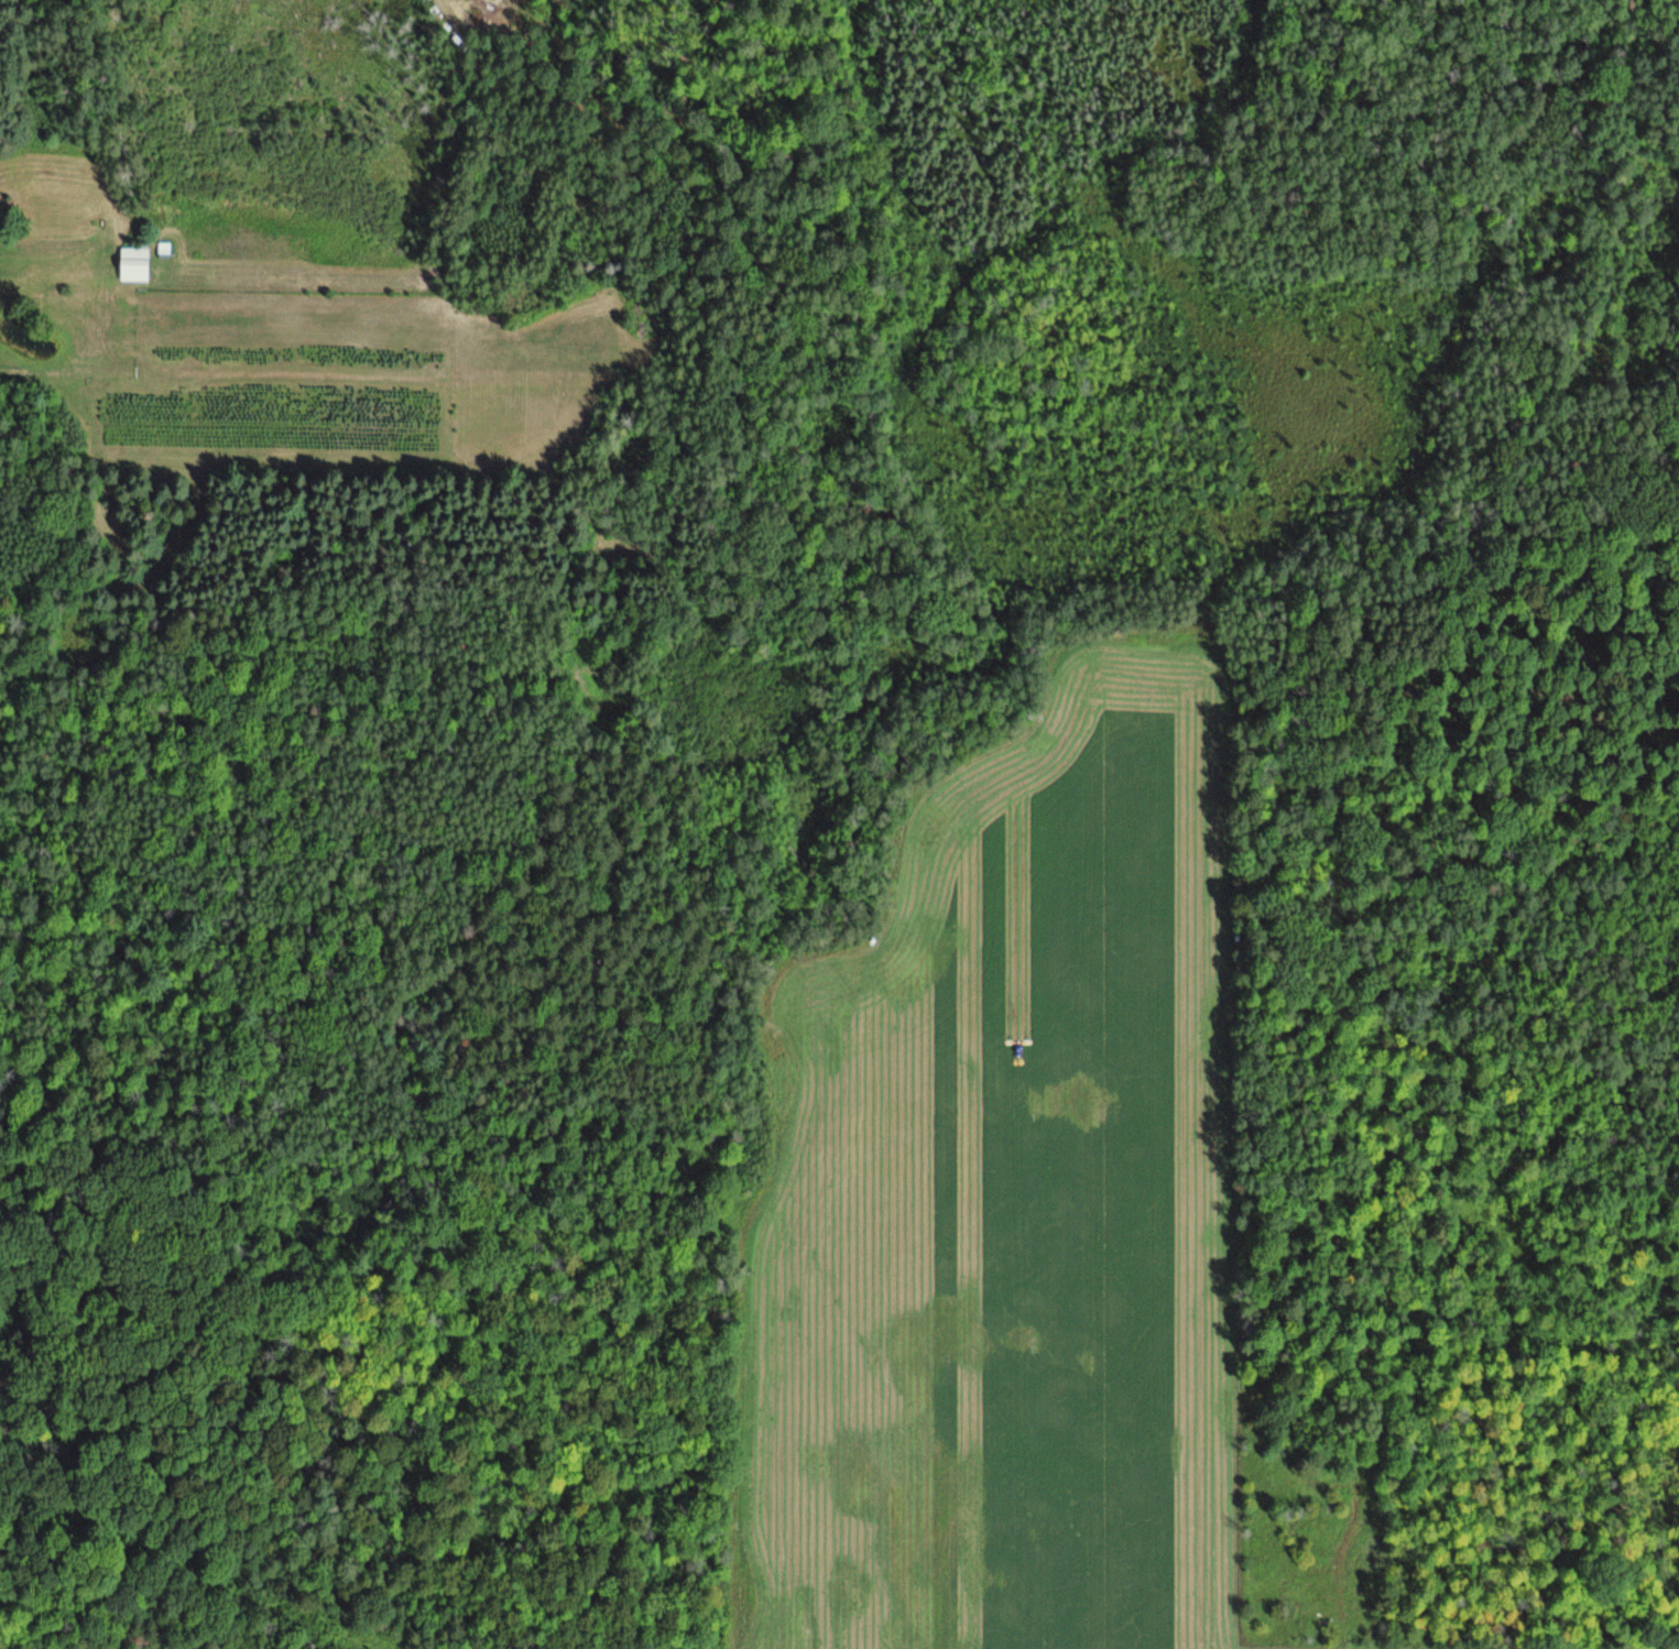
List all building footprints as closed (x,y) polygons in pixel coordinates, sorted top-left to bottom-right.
[(148,280),(148,246),(119,246),(119,280),(148,280)]
